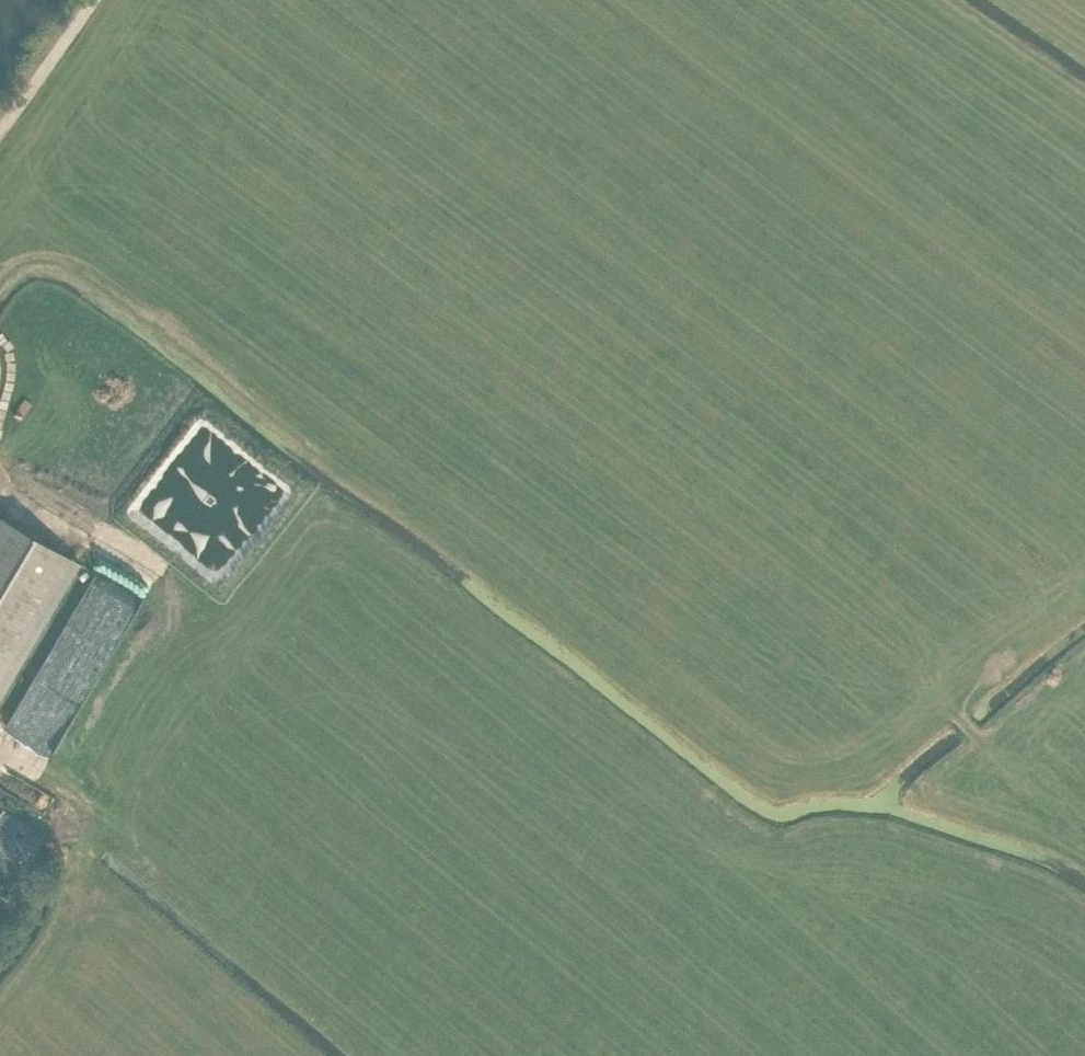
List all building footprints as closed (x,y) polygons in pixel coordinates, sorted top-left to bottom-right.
[(80,565),(0,518),(0,701),(80,565)] [(25,857),(0,842),(0,886),(5,890),(25,857)]
